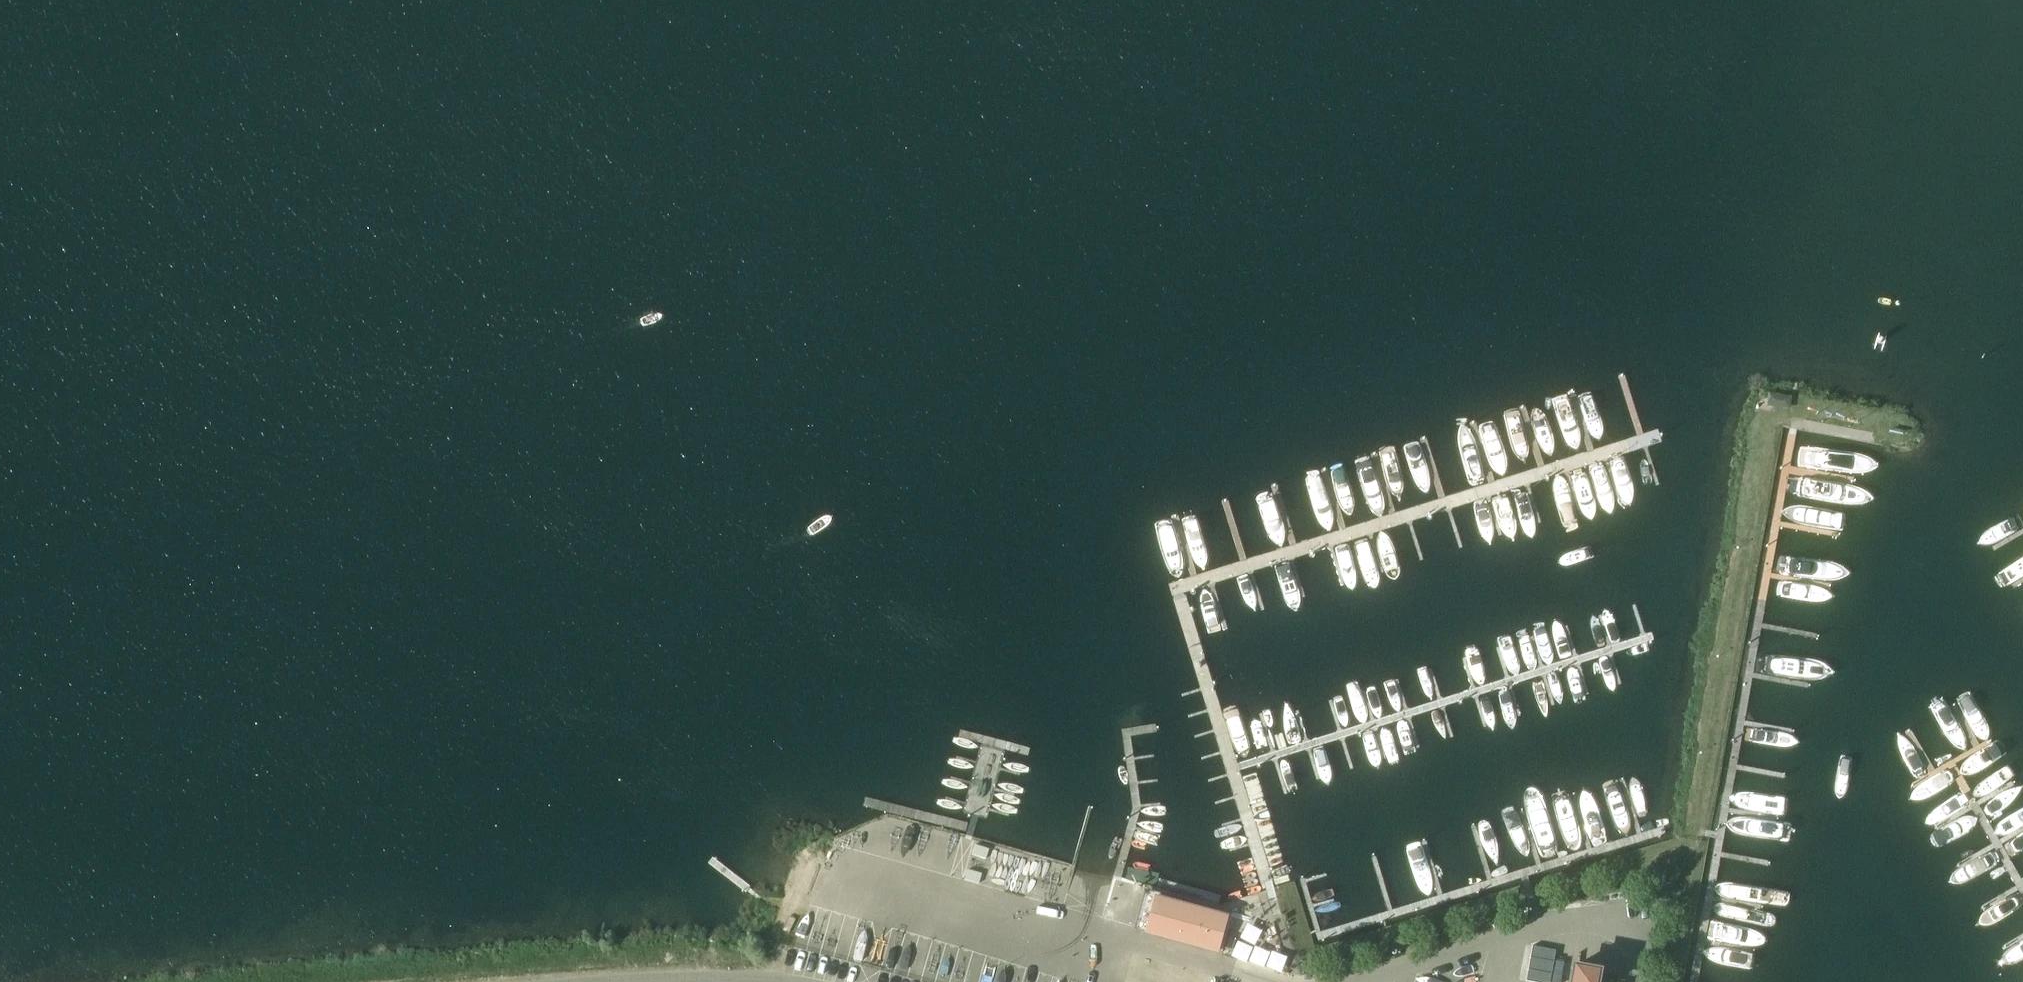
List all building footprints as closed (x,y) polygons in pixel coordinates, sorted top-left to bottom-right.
[(899,811),(880,762),(825,783),(843,832),(899,811)] [(1159,908),(1152,932),(1224,950),(1233,914),(1197,905),(1194,917),(1159,908)] [(1556,950),(1533,946),(1526,981),(1533,981),(1551,981),(1556,950)] [(1605,980),(1596,978),(1597,973),(1577,970),(1575,981),(1605,981),(1605,980)]
